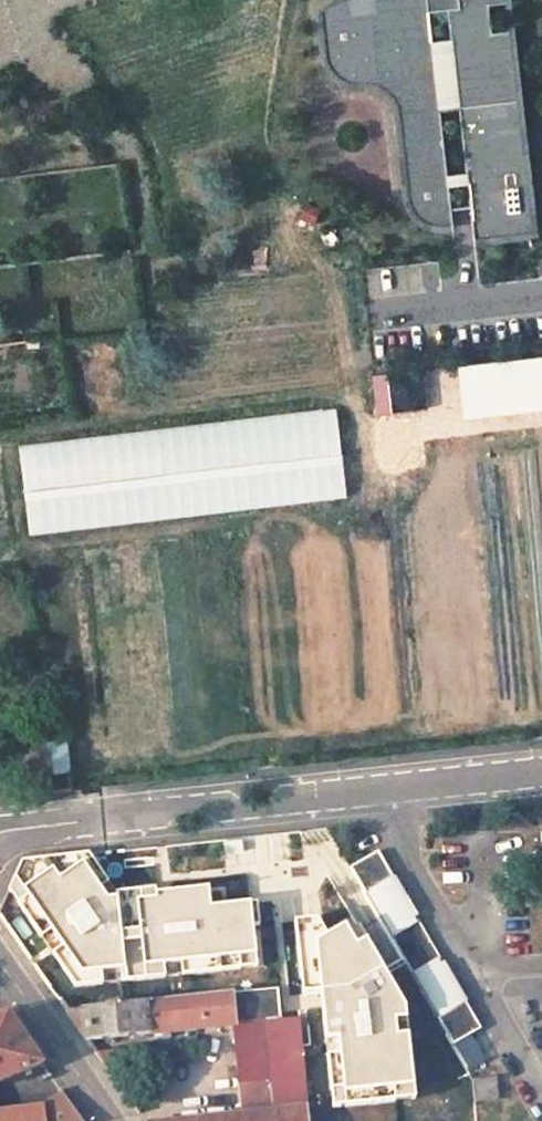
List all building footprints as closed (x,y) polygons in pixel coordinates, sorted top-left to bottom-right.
[(432,228),(452,227),(447,184),(460,183),(466,182),(473,241),(534,234),(511,29),(490,32),(487,4),(507,2),(507,0),(332,0),(316,7),(323,60),(338,80),(377,89),(391,100),(405,200),(417,221),(432,228)] [(63,738),(31,741),(34,774),(67,770),(63,738)] [(377,852),(349,869),(453,1046),(481,1029),(377,852)] [(87,856),(25,863),(12,893),(81,995),(274,973),(267,901),(202,907),(199,878),(110,887),(87,856)] [(360,918),(294,926),(302,990),(316,989),(327,1113),(424,1104),(419,1011),(360,918)] [(66,1012),(74,1026),(86,1042),(233,1026),(242,1112),(237,1112),(238,1118),(202,1120),(309,1120),(308,1110),(299,1019),(281,1021),(277,989),(218,995),(155,1002),(66,1012)] [(41,1063),(5,1012),(0,1014),(0,1080),(41,1063)] [(133,1078),(119,1087),(128,1100),(142,1090),(133,1078)] [(497,1078),(472,1079),(474,1101),(498,1099),(497,1078)] [(142,1090),(128,1100),(136,1112),(150,1101),(142,1090)] [(61,1092),(45,1106),(48,1120),(82,1120),(61,1092)] [(45,1106),(0,1109),(0,1120),(48,1120),(45,1106)]
